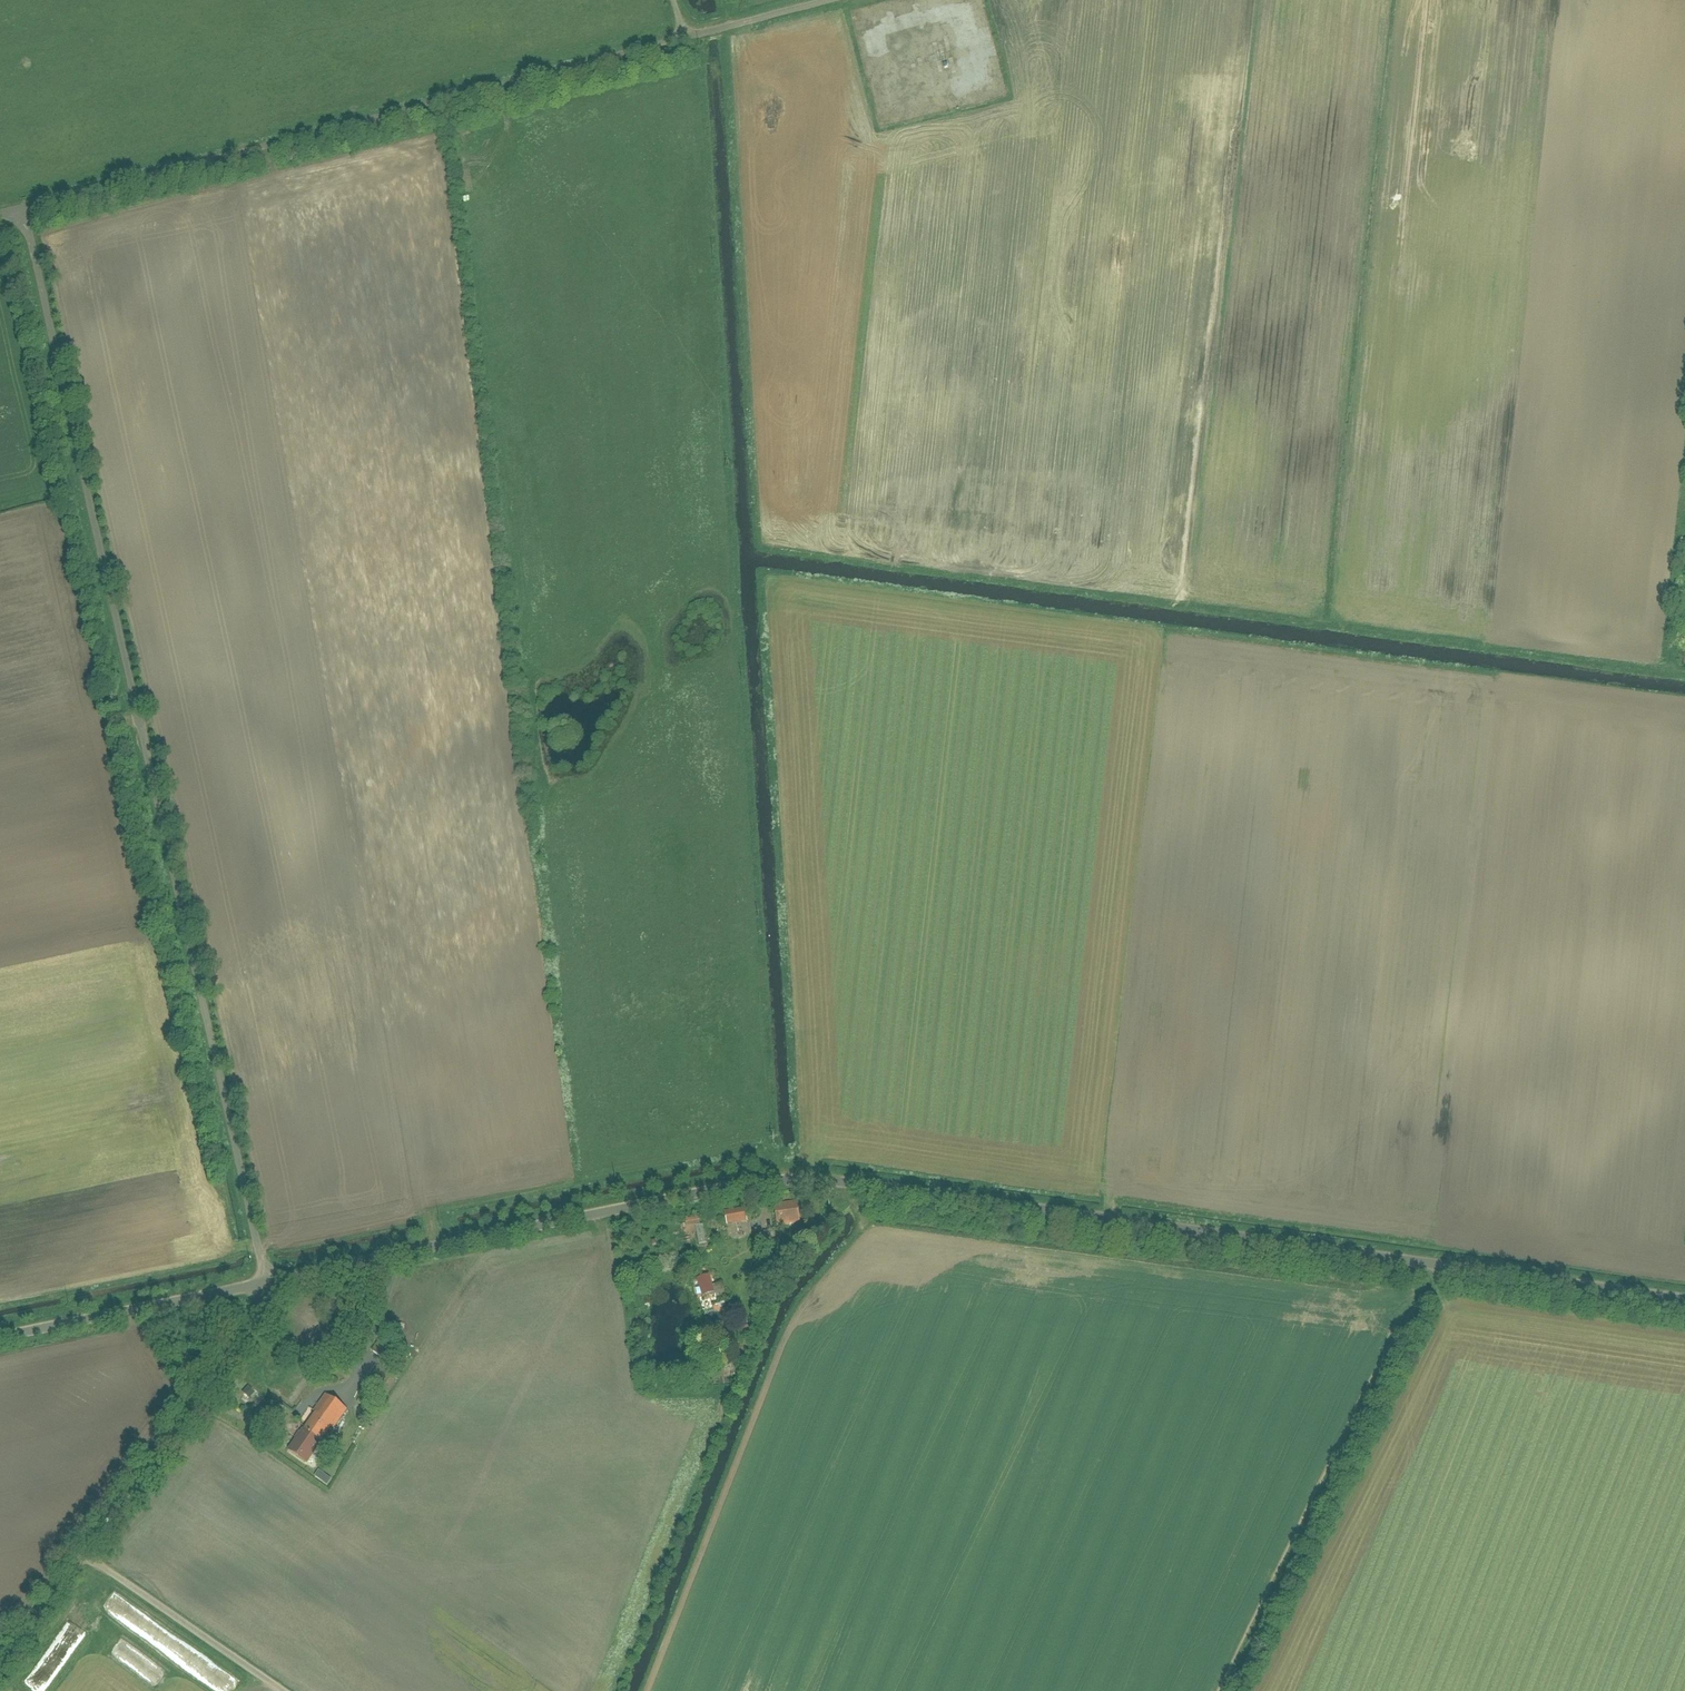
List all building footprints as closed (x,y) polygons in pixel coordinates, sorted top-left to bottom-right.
[(774,1207),(775,1227),(799,1226),(797,1205),(774,1207)] [(684,1221),(685,1228),(698,1226),(696,1219),(684,1221)] [(766,1233),(759,1237),(766,1250),(773,1246),(766,1233)] [(709,1277),(694,1281),(697,1292),(701,1307),(725,1301),(720,1285),(712,1288),(709,1277)] [(749,1329),(737,1330),(738,1343),(750,1342),(749,1329)] [(323,1398),(285,1451),(306,1466),(344,1413),(323,1398)]
